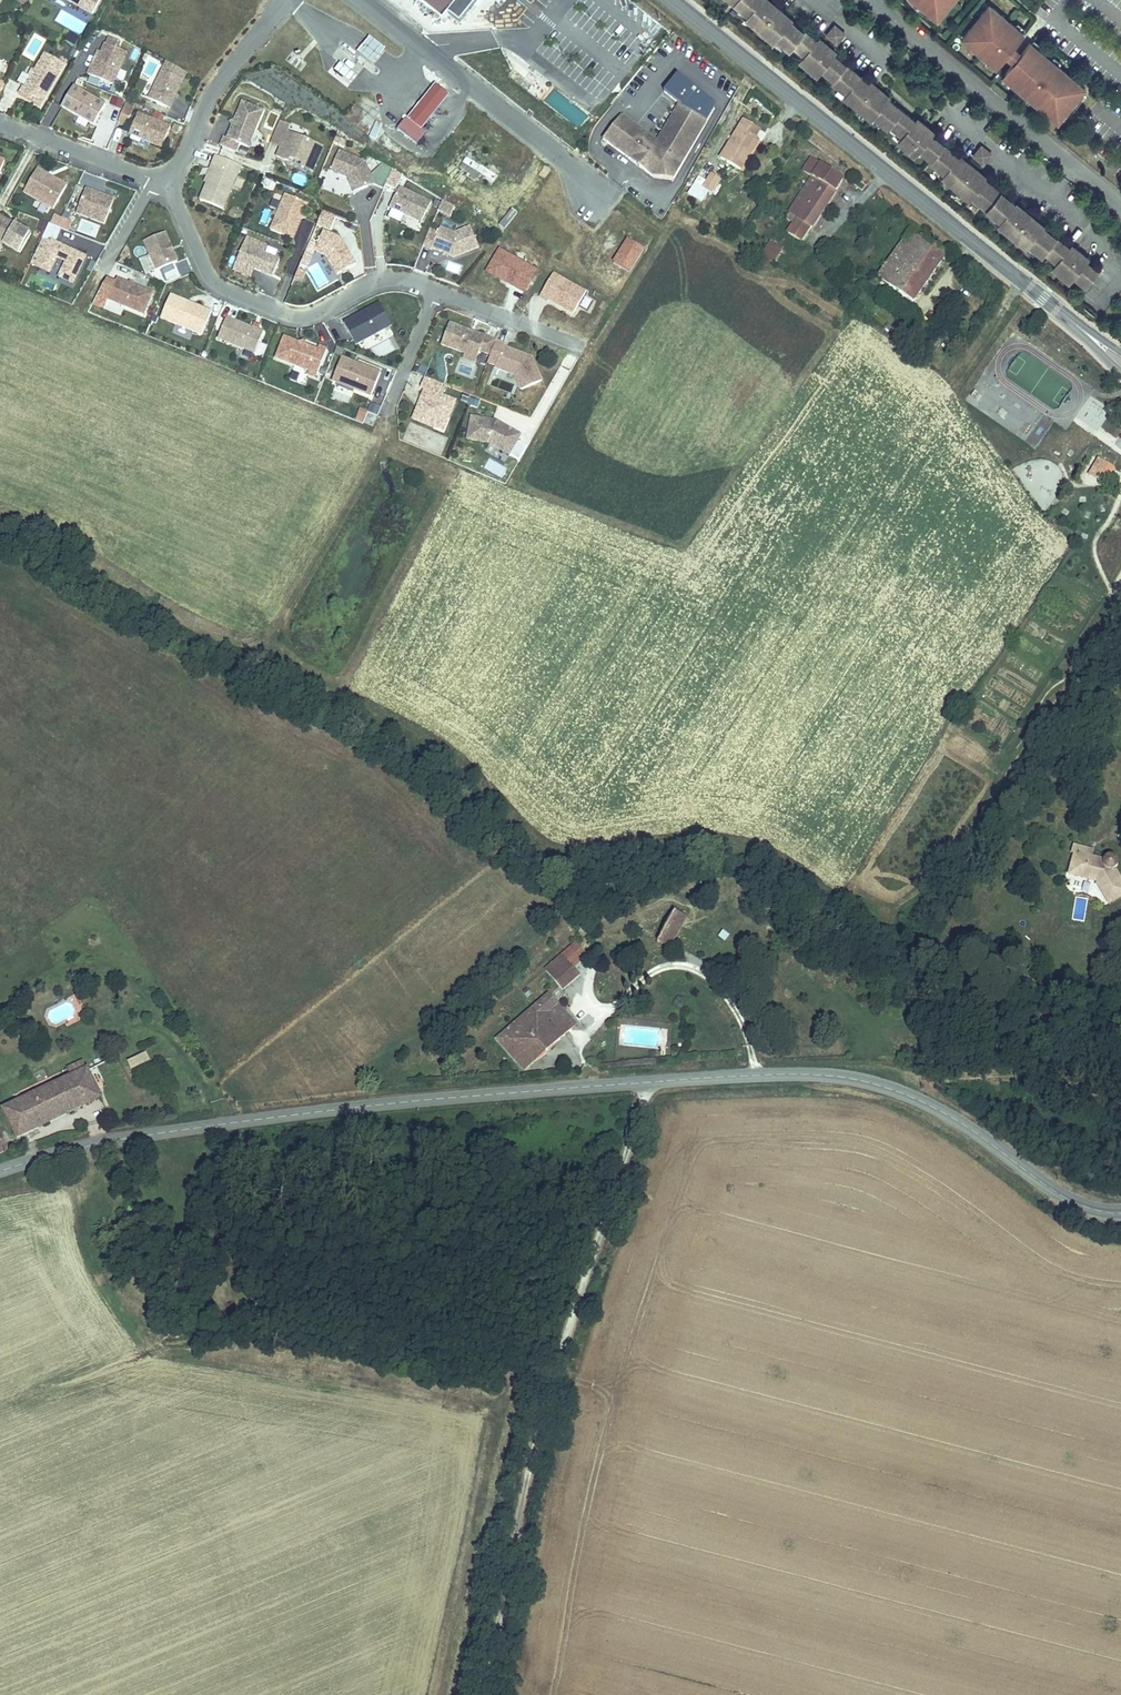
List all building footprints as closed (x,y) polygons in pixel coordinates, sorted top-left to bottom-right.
[(92,12),(99,0),(69,0),(92,12)] [(449,17),(460,26),(481,0),(413,0),(443,25),(449,17)] [(759,3),(761,1),(762,0),(737,0),(736,2),(742,7),(740,9),(755,22),(753,25),(766,35),(768,32),(784,45),(786,43),(792,48),(804,33),(789,21),(788,23),(786,25),(759,3)] [(939,10),(947,0),(920,0),(929,8),(932,5),(939,10)] [(782,13),(772,4),(769,7),(761,1),(759,3),(786,25),(788,23),(780,16),(782,13)] [(1011,41),(1022,27),(991,1),(985,8),(982,5),(966,25),(969,27),(963,34),(994,60),(1005,48),(1011,41)] [(837,44),(845,35),(836,27),(828,37),(837,44)] [(830,60),(814,47),(817,43),(804,33),(792,48),(804,58),(803,60),(820,74),(822,72),(834,82),(846,67),(833,57),(830,60)] [(107,34),(105,40),(117,46),(120,40),(107,34)] [(1079,79),(1028,36),(1018,47),(1012,55),(1000,69),(1051,112),(1057,106),(1060,109),(1077,89),(1074,86),(1079,79)] [(384,49),(369,37),(357,52),(372,64),(384,49)] [(1012,55),(1018,47),(1011,41),(1005,48),(1012,55)] [(128,53),(103,43),(90,76),(115,86),(128,53)] [(830,54),(833,51),(822,43),(820,46),(817,43),(814,47),(830,60),(833,57),(830,54)] [(41,105),(64,62),(44,51),(25,87),(23,86),(19,93),(41,105)] [(820,74),(803,60),(799,64),(817,78),(820,74)] [(340,61),(330,73),(348,88),(358,75),(340,61)] [(884,106),(857,84),(859,81),(861,79),(846,67),(834,82),(840,87),(838,90),(853,102),(851,105),(864,116),(866,113),(882,126),(884,123),(890,128),(902,113),(887,101),(886,103),(884,106)] [(185,81),(164,71),(151,99),(171,109),(185,81)] [(656,139),(620,115),(601,142),(651,178),(674,182),(717,107),(716,103),(678,72),(663,92),(676,105),(656,139)] [(880,93),(870,85),(867,88),(859,81),(857,84),(884,106),(886,103),(878,96),(880,93)] [(432,114),(448,94),(436,84),(419,104),(432,114)] [(106,105),(74,88),(63,109),(95,126),(106,105)] [(264,110),(243,102),(236,121),(237,125),(233,127),(228,138),(225,138),(222,146),(236,152),(240,144),(249,147),(264,110)] [(432,114),(419,104),(416,109),(428,119),(432,114)] [(420,128),(428,119),(416,109),(408,118),(420,128)] [(134,113),(125,110),(119,124),(128,127),(134,113)] [(928,141),(912,128),(915,124),(902,113),(890,128),(902,138),(900,140),(918,155),(919,153),(924,156),(932,163),(944,148),(931,137),(928,141)] [(172,129),(139,116),(131,136),(163,149),(172,129)] [(744,119),(717,157),(737,171),(757,143),(751,139),(759,128),(744,119)] [(293,126),(282,121),(276,136),(286,141),(283,148),(279,158),(290,163),(292,159),(305,165),(304,168),(314,173),(325,148),(290,133),(293,126)] [(375,121),(368,137),(376,141),(383,125),(375,121)] [(928,135),(931,132),(920,123),(918,126),(915,124),(912,128),(928,141),(931,137),(928,135)] [(286,141),(276,136),(272,144),(283,148),(286,141)] [(918,155),(900,140),(897,144),(914,159),(918,155)] [(984,184),(982,186),(955,164),(957,162),(959,160),(944,148),(932,163),(938,168),(936,170),(951,183),(949,186),(962,196),(964,193),(980,206),(982,204),(988,209),(1000,194),(985,182),(984,184)] [(983,166),(991,157),(981,149),(974,159),(983,166)] [(368,163),(342,152),(334,172),(351,179),(357,194),(370,189),(369,186),(376,183),(368,163)] [(842,176),(810,156),(801,168),(807,172),(813,176),(783,220),(792,226),(787,233),(799,242),(842,176)] [(242,167),(217,157),(214,166),(216,167),(201,201),(225,211),(242,167)] [(978,174),(968,165),(965,168),(957,162),(955,164),(982,186),(984,184),(976,177),(978,174)] [(493,183),(498,175),(479,163),(474,172),(493,183)] [(67,184),(38,168),(25,192),(55,207),(67,184)] [(710,172),(702,184),(710,190),(719,178),(710,172)] [(432,204),(401,189),(391,209),(423,224),(432,204)] [(116,201),(88,191),(79,216),(108,226),(116,201)] [(1038,232),(1011,210),(1013,208),(1015,206),(1000,194),(988,209),(994,214),(992,216),(1007,229),(1005,232),(1018,242),(1020,239),(1036,252),(1038,250),(1044,255),(1056,240),(1041,228),(1040,230),(1038,232)] [(309,205),(288,196),(274,231),(295,240),(302,221),(301,217),(305,215),(309,205)] [(456,208),(444,203),(440,212),(452,217),(456,208)] [(1034,220),(1024,211),(1021,214),(1013,208),(1011,210),(1038,232),(1040,230),(1032,223),(1034,220)] [(316,224),(330,231),(337,216),(323,209),(316,224)] [(0,218),(0,243),(6,246),(24,256),(34,236),(20,229),(15,230),(14,226),(0,218)] [(73,223),(63,219),(59,227),(69,232),(73,223)] [(455,230),(458,224),(443,219),(441,225),(455,230)] [(909,227),(877,271),(915,299),(947,255),(909,227)] [(440,235),(431,232),(425,248),(434,252),(434,250),(446,255),(447,253),(451,254),(450,256),(456,259),(480,249),(472,229),(457,236),(442,230),(440,235)] [(167,232),(146,241),(158,270),(179,261),(167,232)] [(344,239),(326,232),(318,251),(328,256),(340,276),(358,266),(344,239)] [(50,244),(42,240),(31,265),(50,274),(58,259),(66,263),(59,278),(74,285),(86,258),(51,242),(50,244)] [(269,249),(248,240),(238,265),(255,272),(274,280),(281,263),(265,257),(269,249)] [(1082,267),(1066,254),(1069,251),(1056,240),(1044,255),(1056,265),(1054,267),(1072,281),(1073,279),(1077,283),(1086,289),(1098,274),(1085,264),(1082,267)] [(762,257),(776,267),(787,250),(773,241),(762,257)] [(523,292),(536,269),(500,248),(487,271),(523,292)] [(1085,258),(1074,250),(1072,253),(1069,251),(1066,254),(1082,267),(1085,264),(1082,261),(1085,258)] [(305,269),(317,292),(333,283),(320,260),(305,269)] [(176,265),(159,270),(163,282),(179,278),(176,265)] [(255,272),(238,265),(235,272),(252,279),(255,272)] [(1072,281),(1054,267),(1051,271),(1068,285),(1072,281)] [(152,294),(117,279),(108,300),(143,315),(152,294)] [(211,314),(171,296),(161,319),(201,336),(211,314)] [(380,303),(344,323),(357,345),(392,325),(380,303)] [(876,314),(871,320),(883,328),(887,321),(876,314)] [(338,346),(348,339),(335,318),(325,324),(338,346)] [(263,334),(227,319),(219,339),(255,354),(263,334)] [(470,331),(450,324),(442,345),(466,354),(467,351),(479,356),(481,351),(492,355),(489,363),(497,366),(496,368),(516,376),(522,390),(543,381),(533,358),(530,359),(523,357),(524,355),(505,348),(506,344),(476,333),(474,336),(469,334),(470,331)] [(300,344),(284,338),(275,360),(309,372),(307,376),(316,379),(327,351),(318,348),(317,351),(306,347),(302,348),(300,344)] [(479,356),(467,351),(466,354),(464,358),(476,363),(479,356)] [(381,375),(343,359),(333,382),(372,398),(381,375)] [(446,386),(426,378),(422,389),(426,390),(421,403),(424,404),(422,408),(420,408),(415,420),(436,428),(441,415),(450,419),(457,402),(442,396),(446,386)] [(499,423),(474,419),(470,441),(491,444),(511,457),(523,438),(499,423)] [(1023,422),(1020,430),(1028,434),(1032,426),(1023,422)] [(1096,458),(1092,468),(1105,474),(1110,464),(1096,458)] [(37,588),(33,593),(45,601),(48,596),(37,588)] [(1072,854),(1077,856),(1073,876),(1099,882),(1112,905),(1120,900),(1120,877),(1117,869),(1120,867),(1120,864),(1119,860),(1117,857),(1112,856),(1109,857),(1107,860),(1088,855),(1089,850),(1075,846),(1072,854)] [(668,941),(685,911),(676,906),(659,936),(668,941)] [(554,952),(560,959),(568,953),(562,945),(554,952)] [(560,959),(554,952),(542,962),(563,986),(582,969),(568,953),(560,959)] [(545,988),(491,1032),(519,1066),(573,1021),(545,988)] [(126,1061),(131,1070),(151,1061),(146,1052),(126,1061)] [(87,1064),(5,1100),(17,1130),(100,1095),(87,1064)]
